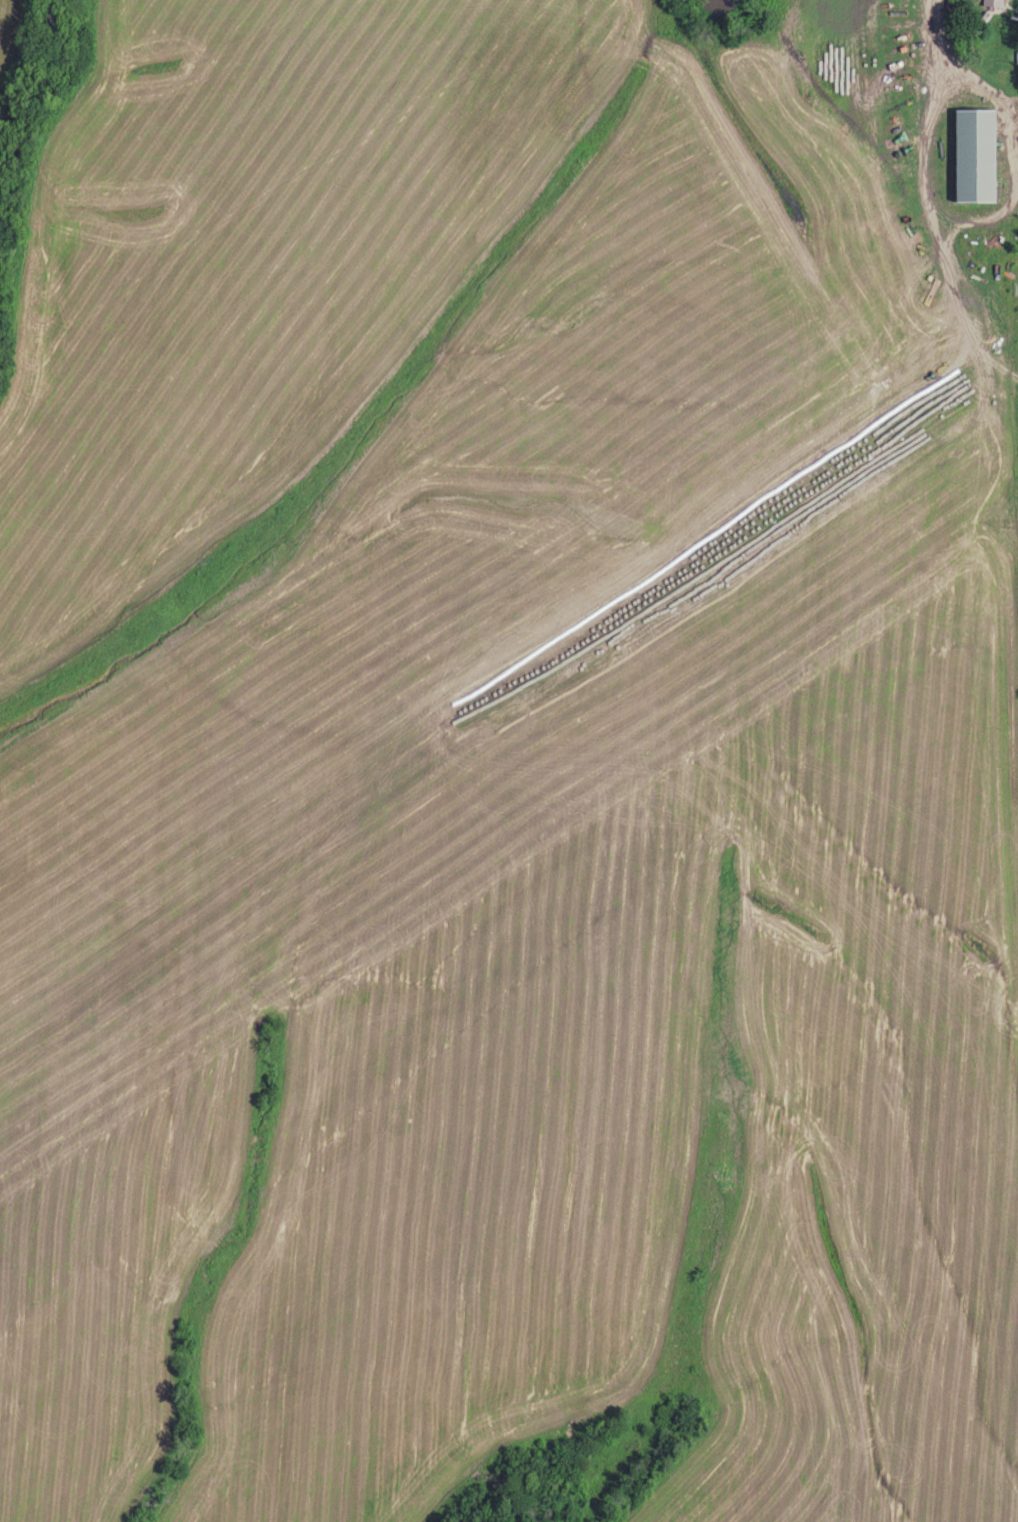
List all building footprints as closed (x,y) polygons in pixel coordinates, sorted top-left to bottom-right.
[(1004,0),(981,0),(981,7),(1003,8),(1004,0)] [(950,204),(990,204),(990,111),(950,111),(950,204)]
